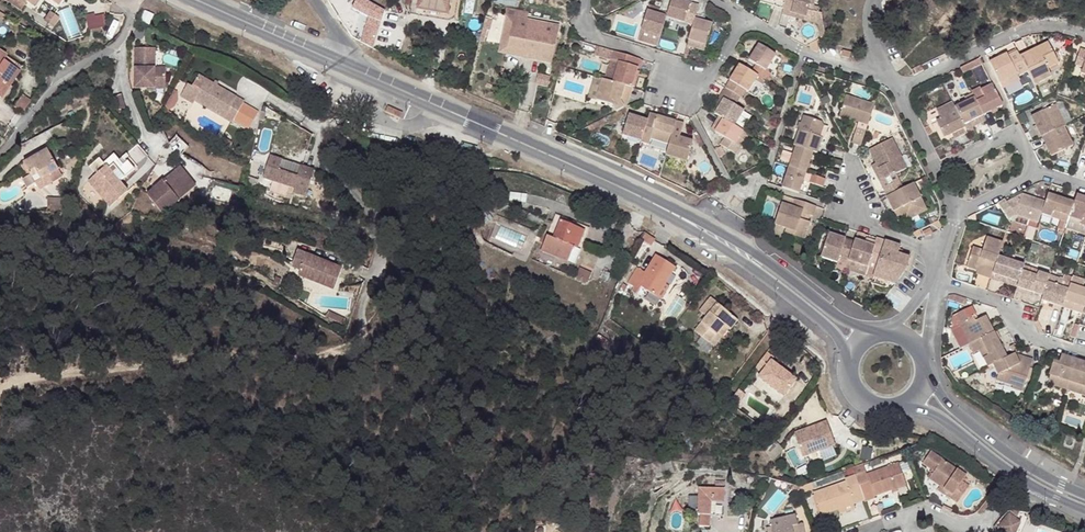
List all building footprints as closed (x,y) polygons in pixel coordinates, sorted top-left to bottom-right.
[(411,9),(455,17),(458,2),(462,2),(462,0),(413,0),(411,9)] [(666,14),(665,15),(682,21),(688,0),(670,0),(666,14)] [(689,0),(688,0),(682,21),(692,23),(694,17),(698,2),(689,0)] [(791,12),(794,0),(784,0),(784,1),(780,14),(789,17),(791,12)] [(791,12),(805,15),(809,0),(794,0),(791,12)] [(803,21),(818,25),(820,38),(824,36),(821,23),(820,11),(817,11),(818,7),(812,5),(814,0),(809,0),(805,15),(803,21)] [(70,37),(81,33),(74,6),(63,9),(70,37)] [(559,25),(526,19),(528,12),(506,8),(498,52),(552,62),(559,25)] [(645,8),(639,28),(660,34),(665,15),(666,14),(645,8)] [(455,19),(455,17),(411,9),(410,15),(448,22),(455,19)] [(803,21),(805,15),(791,12),(789,17),(803,21)] [(88,14),(89,28),(106,27),(105,13),(88,14)] [(56,14),(50,22),(56,27),(62,18),(56,14)] [(711,22),(694,17),(692,23),(687,39),(704,44),(711,22)] [(660,34),(639,28),(636,39),(656,45),(660,34)] [(749,58),(755,62),(765,69),(775,53),(759,42),(749,58)] [(152,44),(135,44),(136,84),(168,83),(167,65),(156,66),(156,63),(151,63),(151,56),(153,56),(152,44)] [(1055,60),(1052,53),(1047,44),(1020,57),(1027,72),(1034,86),(1051,77),(1047,70),(1045,65),(1055,60)] [(612,49),(601,46),(598,55),(609,59),(612,49)] [(617,62),(611,81),(629,86),(638,58),(612,49),(609,59),(617,62)] [(8,55),(0,50),(0,96),(2,98),(9,87),(3,83),(14,66),(4,60),(8,55)] [(1055,51),(1052,53),(1055,60),(1045,65),(1047,70),(1059,64),(1060,61),(1055,51)] [(999,83),(1010,78),(1017,74),(1018,76),(1027,72),(1020,57),(1017,52),(1007,56),(1006,55),(989,63),(999,83)] [(24,65),(8,55),(4,60),(14,66),(3,83),(9,87),(24,65)] [(617,62),(609,59),(603,78),(611,81),(617,62)] [(750,71),(756,75),(764,80),(769,72),(765,69),(755,62),(750,71)] [(750,71),(738,63),(728,80),(724,86),(742,98),(746,91),(756,75),(750,71)] [(191,86),(234,115),(238,109),(248,95),(232,85),(204,65),(191,86)] [(538,73),(536,83),(547,86),(550,76),(538,73)] [(1020,80),(1018,76),(1017,74),(1010,78),(1013,84),(1020,80)] [(629,86),(611,81),(603,78),(600,77),(595,97),(609,101),(616,104),(620,93),(627,94),(629,86)] [(972,93),(983,115),(1003,105),(997,94),(992,83),(980,90),(979,87),(970,91),(972,93)] [(180,86),(176,85),(167,103),(168,104),(169,105),(180,86)] [(33,99),(24,93),(16,105),(24,111),(33,99)] [(624,106),(627,94),(620,93),(616,104),(609,101),(615,111),(624,106)] [(953,107),(962,125),(983,115),(972,93),(963,98),(964,101),(953,107)] [(839,115),(867,124),(874,104),(846,95),(839,115)] [(723,97),(713,112),(721,117),(733,124),(743,109),(723,97)] [(953,107),(951,102),(935,110),(939,119),(934,122),(942,137),(950,133),(956,131),(964,127),(962,125),(953,107)] [(169,105),(168,104),(161,112),(170,119),(175,113),(176,111),(169,105)] [(1042,137),(1063,126),(1065,125),(1055,104),(1031,116),(1042,137)] [(623,130),(641,136),(647,115),(629,110),(623,130)] [(648,113),(647,115),(641,136),(640,138),(650,140),(652,134),(669,139),(675,120),(648,113)] [(813,151),(816,152),(822,137),(819,136),(823,125),(820,121),(804,115),(793,144),(796,145),(813,151)] [(983,115),(962,125),(964,127),(965,130),(985,120),(983,115)] [(733,124),(721,117),(716,126),(725,132),(721,139),(739,150),(743,143),(740,141),(745,131),(733,124)] [(682,123),(675,120),(669,139),(664,155),(685,161),(691,140),(678,137),(682,123)] [(1072,146),(1063,126),(1042,137),(1051,156),(1072,146)] [(860,144),(866,129),(857,127),(852,142),(860,144)] [(964,127),(956,131),(958,135),(966,131),(965,130),(964,127)] [(193,142),(181,130),(174,138),(186,150),(193,142)] [(878,163),(880,166),(900,156),(891,139),(870,149),(877,164),(878,163)] [(123,152),(138,162),(145,151),(131,141),(123,152)] [(788,165),(805,171),(813,151),(796,145),(788,165)] [(59,170),(48,151),(38,156),(24,164),(35,183),(59,170)] [(282,159),(270,155),(267,165),(264,177),(295,187),(293,191),(306,195),(314,169),(302,165),(298,176),(279,170),(282,159)] [(97,184),(94,189),(121,208),(134,188),(124,181),(135,165),(126,159),(123,164),(111,156),(104,166),(103,167),(107,169),(97,184)] [(886,178),(881,181),(885,189),(900,181),(896,173),(906,168),(900,156),(880,166),(886,178)] [(202,180),(185,161),(180,166),(197,184),(202,180)] [(98,162),(88,178),(97,184),(107,169),(103,167),(104,166),(98,162)] [(788,165),(781,186),(798,192),(805,171),(788,165)] [(197,184),(180,166),(153,190),(170,208),(197,184)] [(875,168),(881,181),(886,178),(880,166),(875,168)] [(805,181),(824,186),(826,178),(807,174),(805,181)] [(885,189),(888,195),(903,188),(900,181),(885,189)] [(888,195),(886,196),(894,210),(898,208),(905,221),(928,209),(914,182),(903,188),(888,195)] [(1013,213),(1003,210),(995,207),(992,215),(1010,221),(1016,215),(1037,223),(1038,221),(1040,213),(1044,201),(1020,193),(1019,198),(1013,213)] [(1044,201),(1040,213),(1066,222),(1068,217),(1072,205),(1065,203),(1066,200),(1047,194),(1044,201)] [(1084,226),(1084,198),(1076,194),(1073,202),(1072,205),(1068,217),(1079,221),(1079,224),(1084,226)] [(795,199),(784,195),(781,203),(792,207),(795,199)] [(740,202),(733,197),(728,204),(735,209),(740,202)] [(1013,213),(1019,198),(1003,210),(1013,213)] [(801,213),(805,214),(812,217),(815,206),(795,199),(792,207),(781,203),(773,224),(785,228),(795,231),(794,235),(804,239),(809,223),(803,220),(799,219),(801,213)] [(552,223),(557,225),(560,218),(555,215),(552,223)] [(546,236),(542,246),(546,247),(563,254),(569,257),(573,248),(580,251),(588,230),(560,218),(557,225),(552,238),(546,236)] [(931,228),(923,231),(926,237),(934,234),(931,228)] [(839,257),(847,260),(853,241),(828,233),(820,256),(837,262),(839,257)] [(990,278),(998,255),(1002,242),(986,237),(981,250),(972,246),(965,265),(977,269),(983,271),(982,275),(990,278)] [(847,260),(874,268),(884,240),(877,238),(876,241),(874,245),(865,242),(854,239),(853,241),(847,260)] [(894,284),(905,270),(903,265),(908,263),(910,257),(897,253),(899,245),(884,240),(874,268),(873,273),(877,274),(874,284),(886,288),(888,282),(894,284)] [(540,251),(567,262),(569,257),(563,254),(546,247),(542,246),(540,251)] [(574,265),(580,251),(573,248),(569,257),(567,262),(574,265)] [(1024,264),(998,255),(990,278),(998,281),(1000,275),(1018,282),(1022,271),(1023,267),(1024,264)] [(294,256),(287,274),(288,275),(293,276),(297,277),(295,283),(311,289),(329,295),(338,273),(294,256)] [(656,256),(645,273),(638,268),(628,283),(635,288),(638,284),(649,292),(656,297),(664,284),(665,284),(675,268),(656,256)] [(1037,272),(1023,267),(1022,271),(1036,276),(1037,272)] [(609,274),(603,271),(600,278),(606,281),(609,274)] [(1016,287),(1042,296),(1049,276),(1038,272),(1037,272),(1036,276),(1022,271),(1018,282),(1016,287)] [(1049,274),(1049,276),(1042,296),(1041,300),(1062,307),(1067,291),(1059,288),(1062,279),(1049,274)] [(998,281),(1016,287),(1018,282),(1000,275),(998,281)] [(1070,282),(1062,279),(1059,288),(1067,291),(1070,282)] [(1062,307),(1073,311),(1075,305),(1084,308),(1084,305),(1084,288),(1070,282),(1067,291),(1062,307)] [(670,287),(665,284),(664,284),(656,297),(660,299),(661,300),(670,287)] [(656,306),(660,299),(656,297),(649,292),(645,298),(656,306)] [(695,331),(710,343),(723,326),(728,330),(730,331),(737,321),(717,304),(718,303),(711,298),(699,312),(706,317),(695,331)] [(1075,305),(1073,311),(1082,314),(1083,312),(1084,308),(1075,305)] [(957,320),(959,324),(972,317),(974,316),(969,308),(957,314),(957,320)] [(972,317),(959,324),(969,344),(975,341),(993,332),(985,316),(979,319),(974,321),(972,317)] [(714,347),(728,330),(723,326),(710,343),(714,347)] [(975,341),(979,350),(988,367),(992,365),(1006,358),(993,332),(975,341)] [(599,336),(595,343),(603,348),(608,341),(599,336)] [(973,353),(979,350),(975,341),(969,344),(973,353)] [(979,369),(985,366),(979,351),(973,354),(979,369)] [(773,357),(766,353),(756,366),(763,371),(758,377),(783,396),(795,379),(770,361),(773,357)] [(1032,359),(1023,356),(1021,363),(1019,363),(1015,353),(1006,358),(992,365),(998,375),(996,380),(1013,386),(1012,389),(1021,392),(1032,359)] [(1023,356),(1015,353),(1019,363),(1021,363),(1023,356)] [(1076,359),(1061,354),(1059,362),(1053,360),(1049,374),(1051,375),(1048,383),(1066,390),(1076,359)] [(1076,359),(1066,390),(1084,396),(1084,361),(1076,359)] [(819,423),(794,433),(803,456),(835,444),(826,420),(819,423)] [(923,462),(935,470),(942,459),(930,451),(923,462)] [(909,459),(899,463),(902,473),(913,469),(909,459)] [(953,495),(950,499),(957,504),(969,486),(963,481),(966,476),(951,465),(942,459),(935,470),(929,479),(940,487),(953,495)] [(671,461),(652,466),(655,479),(674,473),(671,461)] [(874,496),(891,491),(907,485),(902,473),(899,463),(876,471),(866,475),(867,477),(874,496)] [(867,477),(866,475),(865,472),(856,475),(865,501),(866,503),(875,499),(874,496),(867,477)] [(865,501),(856,475),(845,479),(846,482),(854,504),(865,501)] [(749,478),(745,480),(746,486),(751,487),(755,484),(754,479),(749,478)] [(777,483),(772,480),(767,486),(773,490),(777,483)] [(854,504),(846,482),(828,488),(814,493),(821,515),(839,509),(854,504)] [(714,489),(698,488),(697,498),(697,514),(700,515),(710,515),(724,516),(725,490),(724,489),(725,484),(715,483),(714,489)] [(909,490),(907,485),(891,491),(893,496),(909,490)] [(937,491),(950,499),(953,495),(940,487),(937,491)] [(688,514),(697,514),(697,498),(689,498),(688,514)] [(855,509),(854,504),(839,509),(841,514),(855,509)] [(710,515),(700,515),(700,526),(710,527),(710,515)] [(792,526),(797,525),(794,515),(769,521),(772,531),(793,531),(792,526)]
